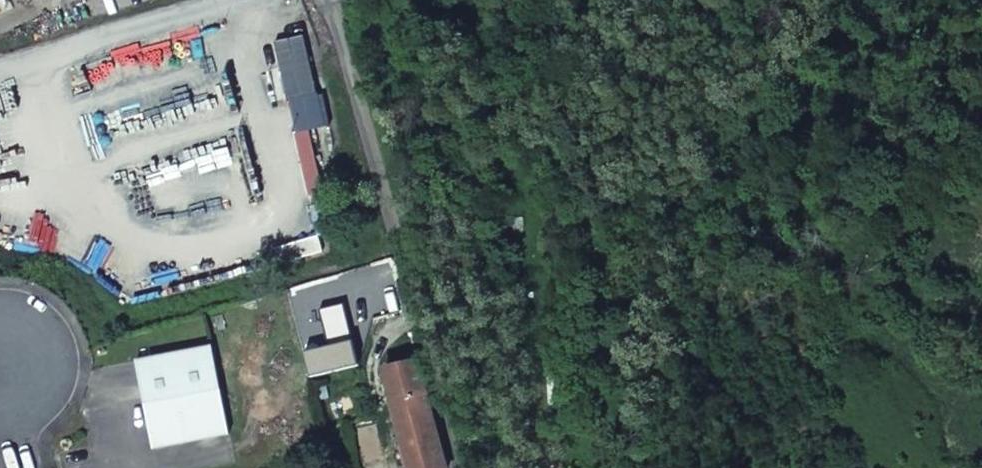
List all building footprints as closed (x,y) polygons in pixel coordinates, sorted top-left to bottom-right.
[(406,311),(402,297),(393,299),(397,313),(406,311)] [(303,354),(309,377),(360,365),(353,342),(303,354)] [(210,349),(134,366),(153,453),(229,437),(210,349)] [(386,370),(394,401),(426,392),(419,361),(386,370)] [(394,401),(410,467),(447,467),(426,392),(394,401)]
